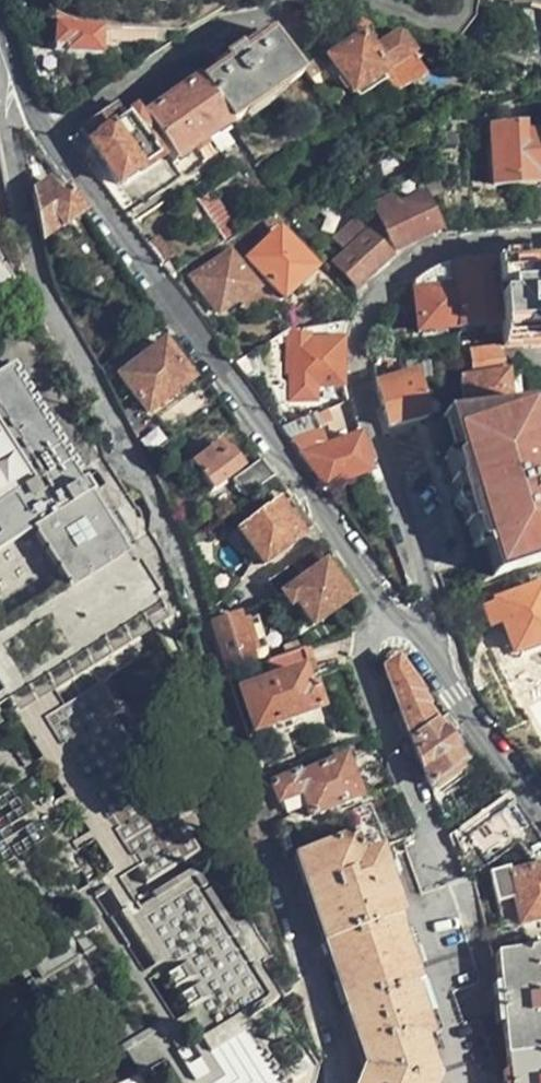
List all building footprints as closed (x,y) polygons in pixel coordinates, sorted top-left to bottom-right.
[(342,0),(341,0),(337,7),(337,11),(370,31),(378,22),(343,0),(342,0)] [(92,27),(56,13),(55,44),(64,45),(64,51),(102,54),(103,28),(92,27)] [(148,46),(149,32),(120,30),(120,46),(148,46)] [(224,60),(196,80),(227,126),(297,75),(267,31),(238,50),(236,48),(224,57),(224,60)] [(382,75),(409,55),(395,34),(376,47),(369,37),(362,41),(359,37),(354,39),(348,31),(325,47),(330,56),(327,59),(341,82),(350,96),(353,94),(358,99),(385,80),(382,75)] [(132,105),(187,68),(183,58),(140,86),(126,97),(132,105)] [(309,86),(313,90),(329,80),(319,63),(311,68),(307,68),(306,78),(309,86)] [(226,126),(196,80),(140,117),(149,131),(172,164),(226,126)] [(140,117),(134,110),(118,120),(109,107),(81,127),(79,131),(119,187),(155,160),(150,153),(152,149),(142,136),(149,131),(140,117)] [(512,138),(511,129),(489,130),(492,188),(535,186),(535,179),(540,179),(540,135),(512,138)] [(32,193),(41,238),(61,224),(64,225),(83,213),(67,189),(60,195),(49,181),(32,193)] [(223,236),(238,229),(219,191),(205,198),(223,236)] [(394,250),(401,247),(434,233),(438,233),(427,199),(396,211),(391,201),(375,207),(394,250)] [(284,205),(274,212),(300,241),(307,234),(284,205)] [(312,273),(278,234),(247,260),(280,300),(312,273)] [(357,289),(376,273),(389,260),(384,251),(368,234),(335,265),(357,289)] [(216,313),(255,292),(227,256),(192,280),(216,313)] [(540,340),(540,260),(492,262),(493,267),(498,325),(500,341),(540,340)] [(413,281),(402,293),(414,299),(418,331),(458,328),(452,268),(452,264),(435,268),(425,271),(413,281)] [(452,268),(458,328),(498,325),(493,267),(452,268)] [(9,290),(0,275),(0,296),(9,290)] [(342,371),(343,342),(303,341),(303,335),(286,336),(285,373),(290,373),(291,401),(314,401),(314,386),(341,386),(342,371)] [(147,411),(151,408),(190,380),(175,356),(165,343),(129,371),(121,375),(147,411)] [(457,381),(460,414),(506,408),(503,375),(500,352),(468,354),(470,374),(484,373),(484,379),(457,381)] [(250,373),(241,361),(233,366),(242,379),(250,373)] [(70,1082),(80,1082),(115,1064),(123,1081),(119,1082),(268,1082),(236,1028),(246,1021),(249,1026),(271,1013),(190,878),(147,903),(149,909),(133,918),(116,890),(133,880),(140,894),(200,858),(100,690),(91,695),(63,712),(54,700),(170,627),(16,372),(0,382),(0,969),(70,1082)] [(116,379),(107,384),(143,459),(170,440),(154,414),(147,419),(116,379)] [(377,387),(389,430),(424,419),(414,379),(377,387)] [(525,569),(540,564),(540,462),(521,406),(506,408),(460,414),(449,415),(463,454),(455,457),(480,532),(485,544),(494,542),(505,575),(507,575),(525,569)] [(320,434),(315,417),(280,431),(289,443),(320,434)] [(344,481),(370,475),(358,437),(325,447),(320,434),(289,443),(322,490),(344,481)] [(223,453),(227,450),(220,440),(216,444),(223,453)] [(239,467),(227,450),(223,453),(216,444),(191,462),(210,487),(239,467)] [(480,532),(455,457),(442,463),(472,549),(481,546),(485,544),(480,532)] [(245,498),(273,478),(259,459),(232,480),(245,498)] [(238,526),(263,562),(303,534),(283,507),(277,498),(238,526)] [(311,528),(292,501),(283,507),(303,534),(311,528)] [(481,546),(493,580),(505,575),(494,542),(485,544),(481,546)] [(268,579),(279,596),(285,594),(292,604),(297,602),(314,626),(348,600),(324,565),(300,581),(290,565),(268,579)] [(493,580),(482,584),(486,597),(511,589),(507,575),(505,575),(493,580)] [(538,590),(498,603),(512,650),(540,642),(540,598),(538,590)] [(211,625),(225,671),(251,663),(247,654),(265,647),(256,617),(239,623),(236,616),(211,625)] [(316,664),(311,645),(297,649),(266,659),(271,679),(240,690),(253,729),(318,708),(312,686),(305,687),(301,670),(316,664)] [(396,662),(384,668),(411,741),(435,725),(426,709),(425,706),(418,696),(419,694),(396,662)] [(446,738),(458,729),(449,716),(435,725),(411,741),(430,787),(462,763),(453,752),(454,749),(446,738)] [(354,797),(341,759),(295,775),(295,773),(271,783),(277,801),(302,792),(309,813),(354,797)] [(540,860),(540,842),(507,796),(454,834),(466,854),(474,850),(487,866),(508,850),(514,866),(540,860)] [(345,814),(353,835),(362,855),(375,850),(384,846),(367,806),(345,814)] [(356,1082),(434,1082),(435,1082),(423,1040),(428,1038),(412,987),(415,985),(394,920),(390,919),(380,887),(387,885),(375,850),(362,855),(353,835),(292,856),(331,975),(360,1069),(360,1072),(356,1082)] [(510,875),(507,868),(488,873),(501,922),(518,920),(520,924),(540,919),(540,868),(510,875)] [(493,954),(504,1082),(540,1082),(540,949),(493,954)]
